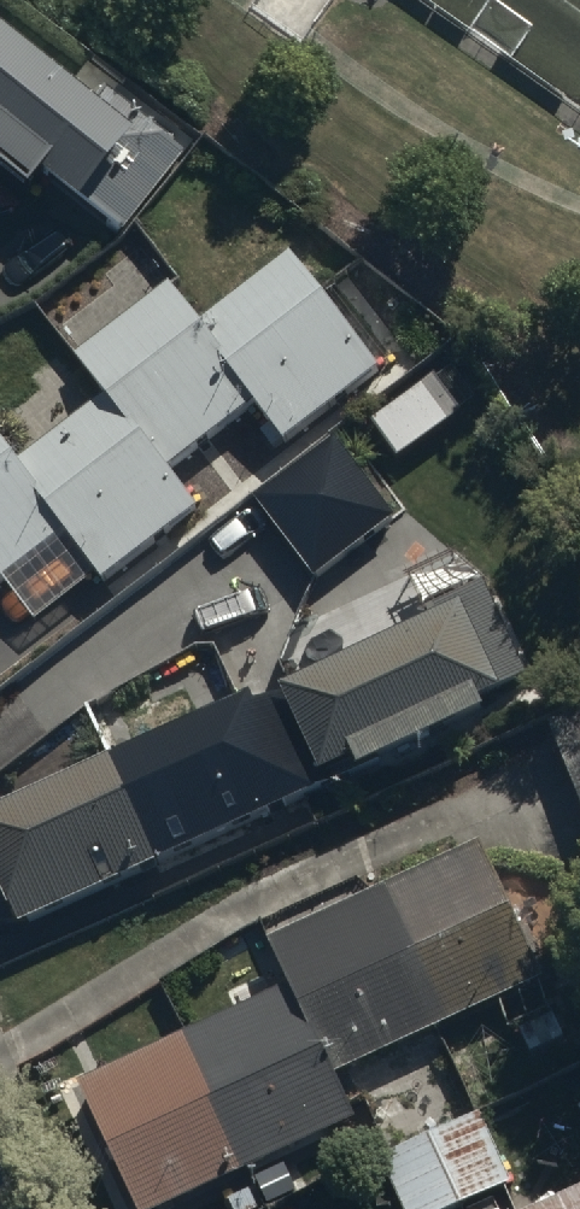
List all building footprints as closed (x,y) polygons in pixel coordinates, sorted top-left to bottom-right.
[(23,229),(37,210),(76,240),(130,169),(81,132),(87,124),(0,58),(0,212),(23,229)] [(71,549),(104,595),(198,528),(167,485),(256,421),(283,459),(381,389),(296,271),(198,342),(170,302),(75,370),(106,412),(15,477),(0,457),(0,601),(71,549)] [(423,396),(373,433),(403,474),(453,437),(423,396)] [(337,450),(254,512),(315,594),(398,531),(337,450)] [(0,795),(0,890),(17,927),(484,716),(473,692),(523,670),(481,578),(0,795)] [(80,1099),(130,1208),(210,1208),(357,1142),(335,1093),(549,995),(487,859),(264,961),(284,1006),(80,1099)] [(382,1166),(400,1208),(492,1208),(514,1200),(482,1124),(382,1166)]
